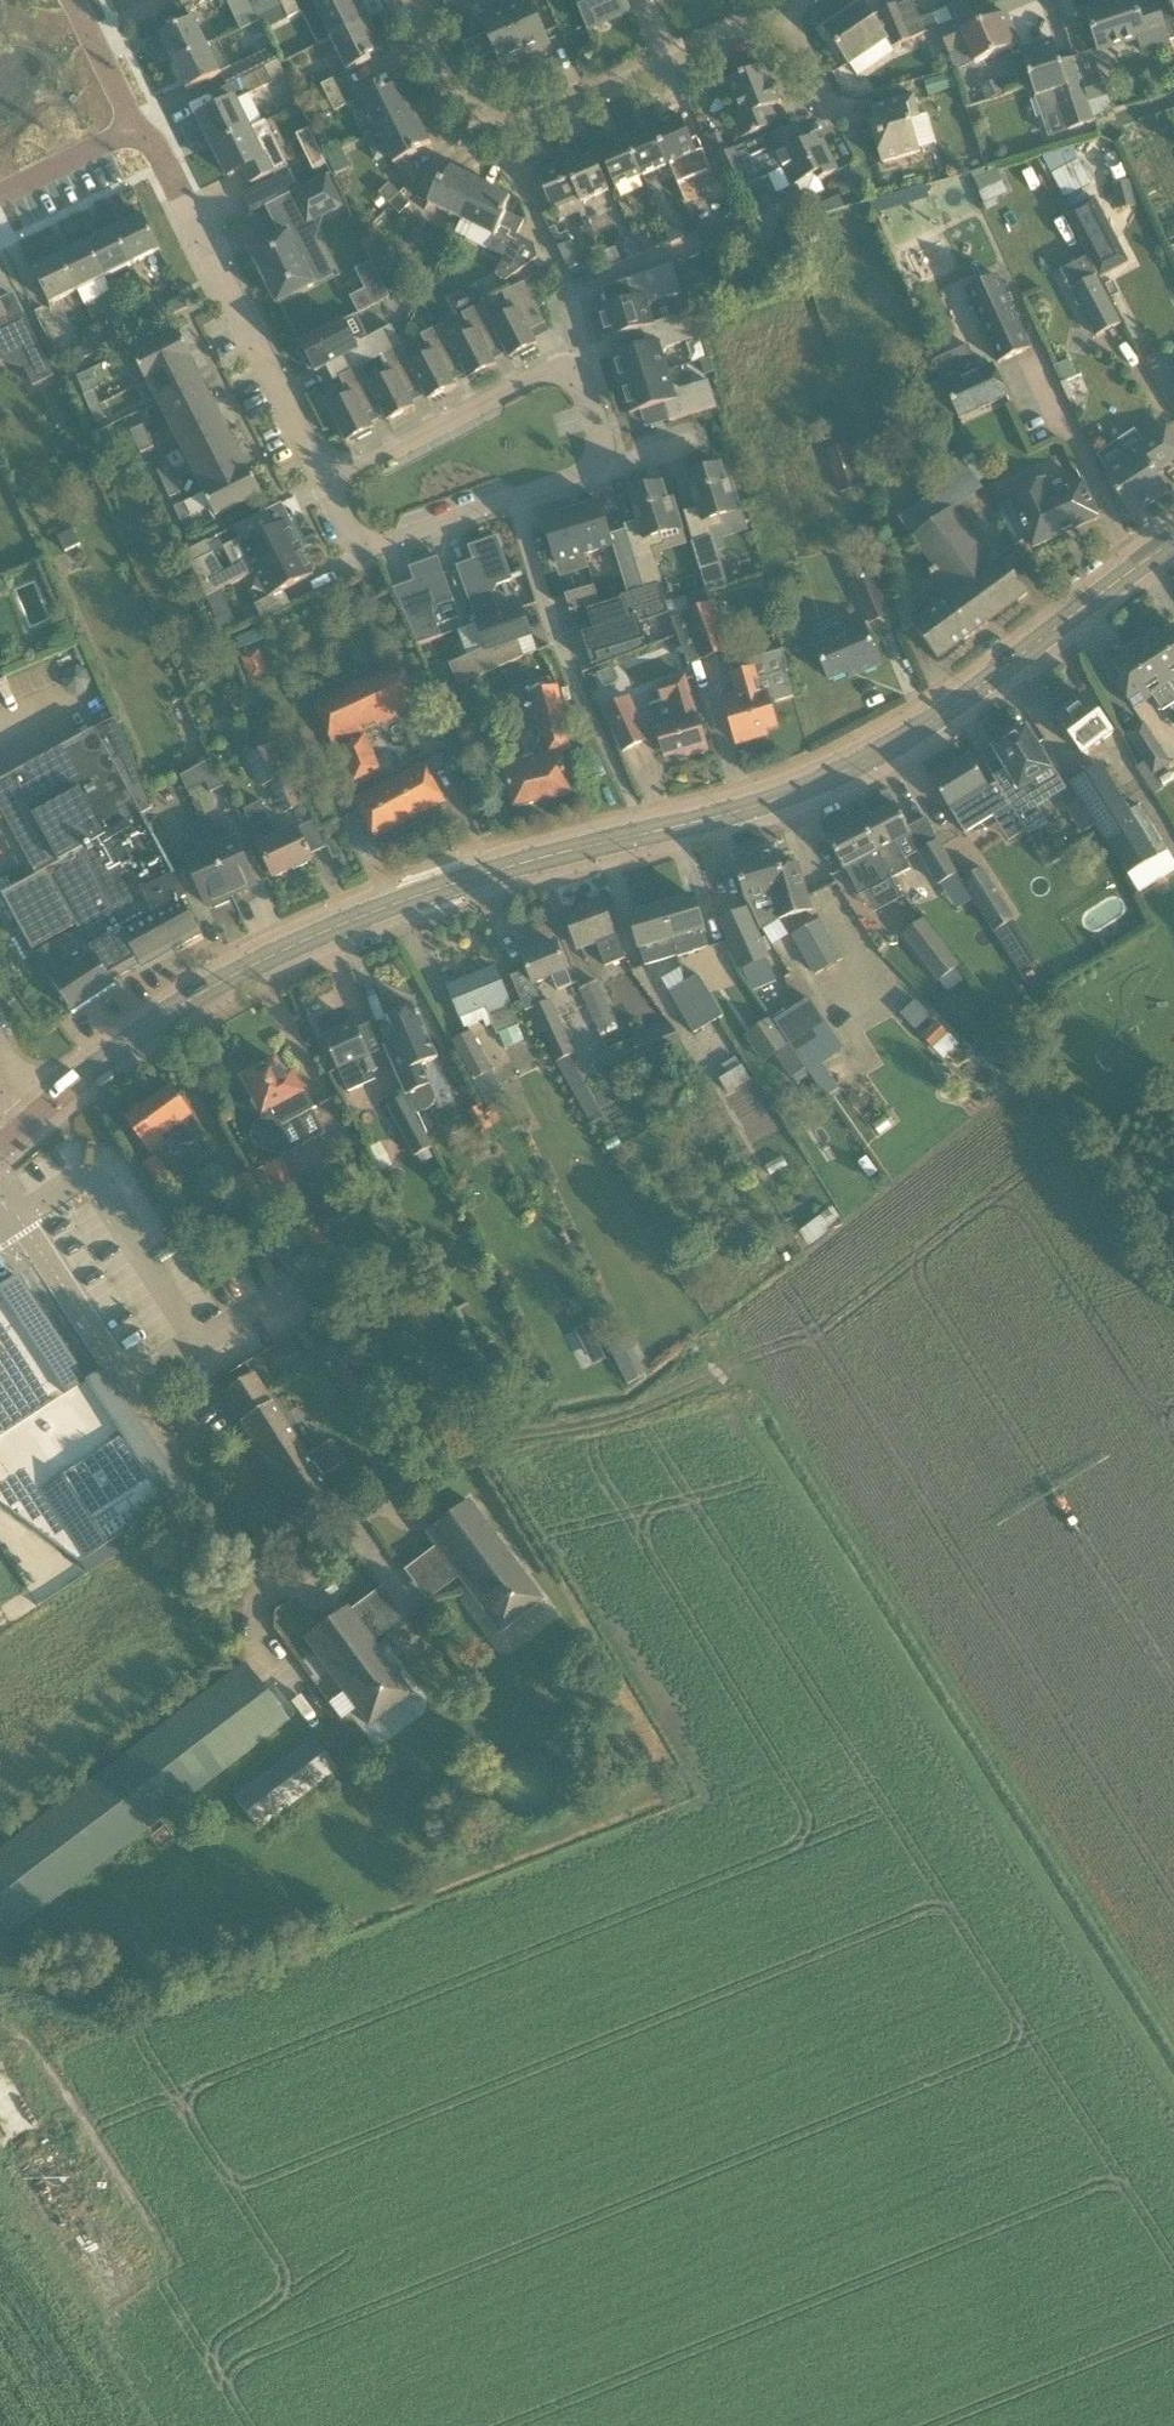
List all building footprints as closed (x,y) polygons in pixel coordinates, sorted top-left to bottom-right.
[(221,7),(228,4),(241,31),(260,22),(249,0),(217,0),(221,7)] [(281,5),(288,18),(302,12),(296,0),(291,0),(281,5)] [(330,39),(369,20),(359,0),(325,0),(313,6),(330,39)] [(504,5),(503,6),(501,0),(482,0),(486,8),(493,10),(495,13),(480,20),(500,65),(525,54),(504,5)] [(504,5),(525,54),(549,43),(530,0),(516,0),(504,5)] [(588,30),(630,12),(625,0),(576,0),(588,30)] [(912,40),(938,29),(938,28),(934,19),(929,17),(921,20),(912,0),(897,6),(912,40)] [(950,22),(964,15),(958,1),(955,2),(954,0),(942,0),(945,7),(944,7),(950,22)] [(965,2),(968,9),(976,6),(975,4),(973,0),(969,0),(965,2)] [(1094,35),(1100,55),(1138,42),(1142,56),(1171,46),(1158,4),(1138,11),(1134,0),(1124,0),(1086,12),(1094,35)] [(912,40),(897,6),(896,4),(870,16),(863,5),(826,30),(849,64),(885,40),(892,49),(912,40)] [(938,28),(938,29),(950,56),(967,49),(974,65),(1019,45),(1006,14),(984,23),(978,10),(938,28)] [(160,36),(172,62),(207,45),(195,19),(160,36)] [(369,20),(330,39),(347,73),(372,61),(370,57),(384,50),(369,20)] [(1094,117),(1082,81),(1078,68),(1064,73),(1053,41),(1021,52),(1029,75),(1050,137),(1096,122),(1094,117)] [(207,45),(172,62),(187,91),(222,74),(220,71),(231,66),(219,42),(208,47),(207,45)] [(265,68),(279,62),(272,48),(240,64),(247,78),(266,69),(265,68)] [(741,112),(731,116),(740,139),(779,124),(772,107),(779,104),(764,67),(729,81),(741,112)] [(266,69),(247,78),(237,83),(244,97),(245,99),(251,97),(252,96),(252,95),(274,85),(266,69)] [(951,74),(924,82),(928,96),(955,88),(951,74)] [(1099,75),(1082,81),(1094,117),(1112,112),(1107,95),(1113,82),(1099,75)] [(321,85),(328,99),(341,92),(335,79),(321,85)] [(997,80),(981,87),(987,101),(1003,93),(997,80)] [(360,99),(376,132),(415,113),(400,83),(386,90),(384,87),(360,99)] [(341,92),(328,99),(334,112),(348,106),(341,92)] [(875,123),(870,125),(882,164),(905,157),(920,152),(919,149),(936,144),(928,115),(921,117),(915,96),(871,108),(875,123)] [(202,131),(211,149),(215,147),(214,145),(249,129),(249,130),(264,123),(251,97),(245,99),(244,97),(235,101),(235,100),(199,117),(205,129),(202,131)] [(415,113),(376,132),(393,166),(418,154),(416,150),(430,143),(415,113)] [(1162,113),(1151,117),(1156,132),(1169,128),(1164,113),(1162,113)] [(652,124),(670,166),(676,180),(689,175),(683,160),(696,154),(698,160),(712,155),(698,122),(686,127),(681,117),(665,124),(663,119),(652,124)] [(249,129),(214,145),(215,147),(211,149),(219,166),(222,164),(228,177),(244,170),(251,185),(274,174),(266,159),(280,152),(266,122),(264,123),(249,130),(249,129)] [(642,134),(628,140),(627,140),(643,177),(670,166),(652,124),(640,129),(642,134)] [(715,157),(717,161),(727,182),(745,174),(750,186),(783,171),(791,189),(815,178),(817,182),(837,172),(823,143),(814,147),(811,140),(804,143),(796,126),(769,139),(767,136),(729,155),(728,152),(715,157)] [(296,136),(314,171),(327,165),(309,130),(296,136)] [(707,139),(715,157),(728,152),(719,133),(707,139)] [(627,140),(628,140),(626,135),(614,140),(616,145),(600,152),(616,189),(643,177),(627,140)] [(1045,153),(1059,197),(1089,187),(1075,143),(1045,153)] [(341,150),(326,157),(334,175),(349,168),(341,150)] [(575,157),(564,162),(581,204),(609,192),(593,155),(577,162),(575,157)] [(581,204),(564,162),(552,167),(553,168),(537,175),(552,211),(555,210),(560,221),(583,212),(580,204),(581,204)] [(982,202),(1006,193),(996,166),(973,174),(982,202)] [(428,205),(461,221),(480,183),(450,168),(443,182),(440,180),(428,205)] [(868,187),(859,168),(846,175),(854,193),(868,187)] [(289,172),(243,195),(252,213),(298,190),(289,172)] [(308,225),(342,207),(326,176),(291,194),(308,225)] [(1128,182),(1111,187),(1116,208),(1133,204),(1128,182)] [(480,183),(461,221),(455,234),(505,258),(496,277),(505,282),(537,259),(534,245),(517,237),(524,222),(503,212),(510,198),(480,183)] [(379,194),(389,204),(400,194),(390,184),(379,194)] [(400,194),(389,204),(399,215),(410,205),(400,194)] [(1095,196),(1067,211),(1100,275),(1128,261),(1095,196)] [(839,197),(822,205),(827,215),(845,209),(839,197)] [(143,217),(115,231),(132,266),(159,252),(143,217)] [(665,230),(670,243),(671,246),(684,241),(678,225),(665,230)] [(325,262),(314,242),(308,245),(299,228),(289,234),(288,233),(251,252),(261,271),(259,272),(266,286),(268,285),(277,304),(315,285),(307,271),(325,262)] [(1165,233),(1170,242),(1173,239),(1173,228),(1165,233)] [(115,231),(88,244),(105,279),(132,266),(115,231)] [(647,235),(635,240),(641,255),(653,250),(647,235)] [(641,255),(635,240),(622,246),(628,261),(641,255)] [(558,248),(564,261),(578,254),(572,242),(558,248)] [(61,257),(78,292),(85,306),(112,292),(105,279),(88,244),(61,257)] [(50,306),(78,292),(61,257),(33,271),(50,306)] [(674,263),(681,290),(690,288),(684,261),(674,263)] [(653,325),(648,310),(653,302),(681,294),(672,265),(626,281),(631,300),(597,310),(601,322),(598,323),(602,337),(605,336),(607,341),(641,330),(640,329),(653,325)] [(965,292),(998,364),(1031,349),(998,276),(965,292)] [(1071,290),(1096,337),(1120,325),(1095,278),(1071,290)] [(529,332),(545,324),(524,283),(502,294),(509,307),(506,317),(493,323),(492,324),(503,345),(502,346),(509,359),(520,353),(521,356),(534,350),(533,347),(536,345),(529,332)] [(474,308),(466,291),(446,300),(454,317),(474,308)] [(181,297),(154,311),(159,322),(187,309),(181,297)] [(33,388),(55,377),(25,316),(11,323),(0,300),(0,351),(4,360),(24,350),(32,367),(25,371),(33,388)] [(503,345),(492,324),(493,323),(483,304),(461,315),(468,328),(465,338),(452,344),(451,345),(462,366),(461,367),(468,380),(495,366),(488,353),(502,346),(503,345)] [(154,311),(128,324),(133,335),(159,322),(154,311)] [(667,372),(662,357),(667,348),(695,340),(687,314),(653,325),(640,329),(641,330),(646,346),(612,356),(615,368),(612,369),(616,383),(620,382),(621,386),(667,372)] [(401,346),(391,327),(361,342),(352,339),(343,322),(300,344),(305,355),(302,357),(309,371),(313,369),(315,373),(347,356),(354,370),(360,367),(380,357),(401,346)] [(128,324),(100,338),(105,349),(133,335),(128,324)] [(462,366),(451,345),(452,344),(442,325),(421,336),(427,349),(424,359),(411,365),(410,366),(421,387),(421,388),(427,401),(454,387),(448,374),(461,367),(462,366)] [(187,354),(185,349),(186,348),(180,335),(134,358),(146,382),(147,381),(191,359),(192,358),(189,353),(187,354)] [(105,349),(100,338),(73,351),(79,362),(105,349)] [(410,366),(411,365),(401,346),(380,357),(386,370),(383,380),(370,386),(370,387),(381,408),(380,409),(387,422),(413,408),(407,395),(421,388),(421,387),(410,366)] [(1009,398),(993,365),(980,371),(969,347),(933,363),(960,420),(1009,398)] [(191,359),(147,381),(159,403),(202,381),(191,359)] [(708,359),(699,362),(703,375),(712,373),(708,359)] [(1077,377),(1069,360),(1053,367),(1061,385),(1077,377)] [(366,416),(380,409),(381,408),(370,387),(370,386),(360,367),(354,370),(339,378),(346,391),(343,401),(328,408),(346,442),(356,437),(358,440),(371,433),(370,430),(373,429),(366,416)] [(680,391),(672,386),(667,372),(621,386),(622,389),(619,390),(623,404),(626,403),(630,415),(663,405),(669,422),(716,408),(708,382),(680,391)] [(170,426),(213,404),(202,381),(159,403),(159,404),(170,426)] [(100,405),(94,392),(83,396),(89,410),(100,405)] [(182,448),(225,426),(213,404),(170,426),(182,448)] [(106,419),(100,405),(89,410),(95,423),(106,419)] [(149,437),(144,426),(130,432),(135,443),(149,437)] [(236,449),(225,426),(182,448),(193,471),(236,449)] [(1138,448),(1104,471),(1114,486),(1112,488),(1131,516),(1168,492),(1158,477),(1163,474),(1161,470),(1173,461),(1173,439),(1166,427),(1137,446),(1138,448)] [(88,435),(75,440),(80,453),(93,448),(88,435)] [(154,448),(149,437),(135,443),(140,454),(154,448)] [(826,452),(839,494),(868,485),(855,443),(826,452)] [(203,494),(249,470),(247,470),(236,449),(193,471),(204,492),(203,493),(203,494)] [(740,512),(731,482),(726,483),(721,466),(714,468),(713,464),(693,470),(695,474),(688,476),(702,523),(703,523),(706,532),(723,527),(720,518),(740,512)] [(174,480),(168,467),(157,472),(163,485),(174,480)] [(215,517),(261,494),(254,481),(253,481),(250,477),(252,476),(249,470),(203,494),(215,517)] [(180,494),(174,480),(163,485),(169,499),(180,494)] [(1009,496),(1032,548),(1099,518),(1082,482),(1053,495),(1046,480),(1009,496)] [(661,536),(681,530),(672,500),(667,501),(662,484),(655,486),(654,482),(635,488),(636,492),(629,494),(644,541),(647,550),(664,545),(661,536)] [(946,598),(917,620),(912,598),(895,602),(902,631),(903,632),(913,626),(938,660),(1028,594),(1001,558),(994,564),(953,508),(951,509),(942,497),(906,524),(915,536),(911,539),(934,569),(928,574),(946,598)] [(613,546),(600,503),(596,504),(594,500),(581,504),(582,509),(571,512),(584,555),(613,546)] [(191,517),(185,503),(174,508),(180,522),(191,517)] [(206,542),(185,553),(191,565),(206,598),(257,572),(256,572),(299,549),(295,540),(299,538),(292,525),(288,527),(286,523),(275,528),(266,511),(234,528),(250,559),(223,573),(213,553),(212,554),(206,542)] [(584,555),(571,512),(560,516),(558,511),(544,515),(546,520),(542,521),(555,564),(584,555)] [(73,532),(58,539),(65,553),(80,546),(73,532)] [(721,566),(712,536),(691,543),(700,572),(721,566)] [(472,561),(456,567),(476,624),(500,616),(492,596),(496,586),(497,586),(511,581),(512,581),(496,537),(468,547),(473,561),(472,561)] [(727,583),(739,580),(730,547),(718,550),(727,583)] [(283,591),(313,576),(311,572),(315,570),(308,557),(304,559),(299,549),(256,572),(257,572),(270,598),(255,606),(261,618),(290,605),(283,591)] [(662,584),(653,554),(635,560),(638,571),(644,590),(657,586),(662,584)] [(413,582),(393,590),(418,645),(440,637),(441,637),(434,617),(438,607),(452,602),(453,602),(437,558),(409,568),(413,582)] [(644,590),(635,560),(632,561),(618,565),(627,593),(627,595),(644,590)] [(851,582),(870,625),(891,616),(872,573),(851,582)] [(644,590),(584,609),(593,638),(586,640),(593,659),(598,657),(601,666),(645,649),(643,642),(647,641),(639,619),(666,609),(657,586),(644,590)] [(566,601),(570,612),(599,603),(594,587),(565,596),(565,597),(566,601)] [(565,597),(549,602),(554,617),(556,617),(570,612),(566,601),(565,597)] [(671,619),(688,666),(728,651),(711,603),(685,613),(685,614),(671,619)] [(531,637),(521,608),(499,616),(476,625),(483,645),(480,651),(449,665),(459,687),(523,657),(518,642),(531,637)] [(811,638),(819,658),(829,680),(856,668),(860,673),(880,664),(862,621),(844,629),(842,625),(811,638)] [(1141,642),(1173,693),(1173,626),(1157,636),(1155,633),(1141,642)] [(1141,642),(1127,651),(1129,655),(1113,665),(1122,680),(1117,684),(1134,711),(1153,698),(1162,712),(1173,704),(1173,693),(1141,642)] [(241,658),(250,682),(268,675),(259,651),(241,658)] [(736,693),(723,697),(736,743),(760,736),(759,731),(776,726),(768,698),(794,691),(785,661),(756,670),(756,668),(731,675),(736,693)] [(314,703),(333,747),(364,733),(362,730),(376,723),(378,727),(421,707),(401,663),(314,703)] [(650,705),(657,728),(651,730),(657,752),(663,751),(665,759),(683,754),(684,758),(708,751),(686,676),(656,685),(661,702),(650,705)] [(529,694),(543,757),(504,766),(514,808),(571,795),(561,754),(573,751),(558,687),(529,694)] [(228,697),(235,712),(252,704),(245,689),(228,697)] [(603,711),(622,752),(649,740),(629,698),(603,711)] [(1058,719),(1072,738),(1084,754),(1111,734),(1103,723),(1085,698),(1058,719)] [(0,782),(0,812),(34,874),(35,876),(3,894),(33,948),(77,923),(80,929),(112,980),(140,965),(142,968),(202,935),(183,901),(188,898),(142,814),(153,809),(118,726),(115,719),(96,730),(12,775),(0,782)] [(1144,763),(1136,768),(1154,795),(1162,790),(1153,776),(1171,764),(1144,722),(1126,734),(1144,763)] [(997,748),(993,750),(1014,783),(1001,791),(1010,806),(1017,818),(1028,836),(1045,826),(1034,807),(1045,800),(1034,782),(1052,771),(1027,730),(1014,738),(1011,733),(994,743),(997,748)] [(375,774),(382,771),(366,734),(330,752),(350,790),(376,777),(375,774)] [(263,788),(271,784),(285,815),(301,807),(272,745),(248,756),(263,788)] [(1001,791),(997,784),(988,789),(968,755),(930,778),(952,813),(965,834),(1010,806),(1001,791)] [(199,767),(211,794),(224,789),(212,761),(199,767)] [(355,800),(375,838),(444,801),(423,762),(355,800)] [(1169,852),(1145,814),(1146,814),(1141,806),(1131,812),(1102,764),(1070,784),(1079,798),(1095,824),(1128,877),(1169,852)] [(1079,798),(1064,808),(1080,834),(1095,824),(1079,798)] [(244,810),(260,845),(259,845),(274,878),(312,861),(296,827),(277,836),(261,802),(244,810)] [(896,804),(862,822),(892,880),(910,870),(896,843),(911,835),(896,804)] [(211,818),(201,822),(233,896),(256,886),(236,839),(223,845),(211,818)] [(233,896),(201,822),(188,828),(200,855),(188,860),(208,907),(214,904),(216,909),(230,902),(228,898),(233,896)] [(878,854),(877,852),(862,822),(828,840),(843,870),(846,869),(859,895),(891,879),(878,854)] [(919,852),(939,886),(958,875),(937,841),(919,852)] [(735,864),(741,888),(746,904),(771,897),(778,921),(811,912),(798,864),(781,869),(777,853),(735,864)] [(994,933),(1014,920),(982,869),(962,882),(994,933)] [(695,898),(663,907),(678,957),(709,948),(704,932),(705,932),(695,898)] [(624,959),(610,922),(602,899),(564,913),(579,952),(596,945),(605,967),(624,959)] [(678,957),(663,907),(630,917),(640,951),(645,966),(678,957)] [(766,960),(770,958),(748,908),(718,921),(740,972),(742,971),(752,994),(777,983),(766,960)] [(791,936),(814,976),(843,960),(820,920),(791,936)] [(925,921),(906,936),(942,981),(961,967),(925,921)] [(51,945),(35,955),(73,1013),(73,1014),(74,1015),(117,986),(116,985),(115,986),(112,980),(80,929),(51,945)] [(1104,940),(1094,946),(1100,956),(1110,950),(1104,940)] [(522,957),(527,970),(511,977),(526,1012),(531,1010),(556,1063),(575,1055),(550,1001),(543,1004),(535,987),(552,979),(557,992),(573,985),(556,944),(522,957)] [(448,987),(457,1010),(461,1020),(486,1009),(497,1036),(499,1035),(505,1048),(523,1041),(517,1027),(519,1027),(495,968),(448,987)] [(669,993),(681,1013),(710,996),(698,975),(669,993)] [(579,990),(594,1024),(595,1023),(599,1032),(617,1024),(597,982),(579,990)] [(710,996),(681,1013),(694,1034),(722,1017),(710,996)] [(431,1085),(422,1065),(438,1058),(416,1007),(388,1019),(397,1041),(384,1047),(394,1069),(406,1096),(408,1095),(417,1115),(418,1114),(430,1108),(434,1105),(436,1100),(435,1095),(431,1085)] [(920,1037),(944,1061),(959,1046),(935,1022),(920,1037)] [(631,1038),(637,1056),(680,1041),(670,1024),(631,1038)] [(325,1040),(335,1062),(348,1093),(376,1080),(373,1073),(377,1071),(357,1026),(325,1040)] [(453,1043),(474,1082),(493,1072),(471,1032),(453,1043)] [(775,1061),(792,1085),(805,1076),(788,1052),(775,1061)] [(282,1131),(314,1113),(293,1076),(286,1080),(277,1062),(260,1071),(255,1069),(249,1073),(248,1077),(244,1079),(265,1118),(254,1124),(250,1137),(256,1149),(269,1153),(280,1147),(284,1134),(282,1131)] [(794,1141),(755,1079),(725,1097),(734,1112),(744,1106),(756,1125),(743,1133),(761,1161),(794,1141)] [(206,1135),(193,1116),(172,1087),(146,1105),(145,1103),(124,1118),(151,1155),(167,1144),(166,1144),(178,1136),(187,1148),(206,1135)] [(433,1147),(405,1096),(387,1106),(415,1157),(433,1147)] [(468,1115),(479,1136),(494,1128),(483,1107),(468,1115)] [(142,1166),(162,1195),(177,1185),(157,1156),(142,1166)] [(295,1240),(293,1241),(301,1256),(325,1243),(295,1186),(297,1185),(283,1157),(257,1171),(271,1196),(275,1194),(294,1230),(291,1232),(295,1240)] [(234,1183),(255,1224),(273,1215),(252,1174),(234,1183)] [(79,1564),(183,1496),(102,1370),(84,1382),(15,1277),(0,1286),(0,1506),(79,1564)] [(588,1325),(576,1331),(588,1356),(600,1350),(588,1325)] [(321,1350),(355,1402),(375,1389),(342,1337),(321,1350)] [(607,1346),(627,1385),(645,1376),(626,1337),(607,1346)] [(252,1373),(221,1394),(297,1513),(329,1493),(320,1479),(332,1471),(342,1464),(328,1442),(306,1457),(252,1373)] [(466,1501),(429,1529),(436,1538),(440,1535),(443,1540),(434,1547),(454,1573),(463,1567),(507,1625),(541,1600),(466,1501)] [(336,1614),(303,1639),(367,1726),(400,1701),(361,1648),(370,1642),(348,1611),(345,1607),(343,1609),(336,1614)] [(8,1933),(287,1720),(245,1665),(0,1852),(0,1922),(8,1933)] [(234,1796),(257,1828),(335,1769),(312,1738),(234,1796)]
